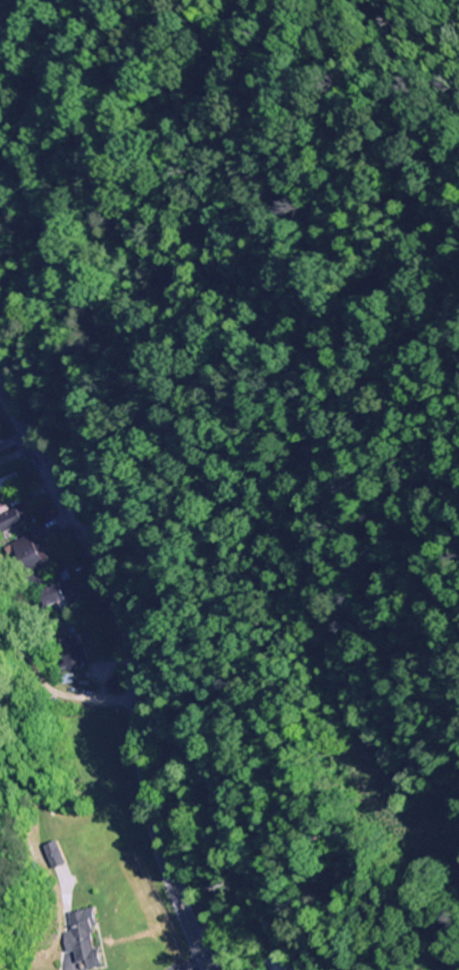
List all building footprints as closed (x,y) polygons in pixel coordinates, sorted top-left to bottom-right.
[(1,538),(26,528),(19,509),(10,513),(6,504),(0,507),(0,536),(1,538)] [(29,570),(44,560),(29,538),(14,548),(29,570)] [(100,960),(91,910),(64,915),(73,964),(100,960)]
